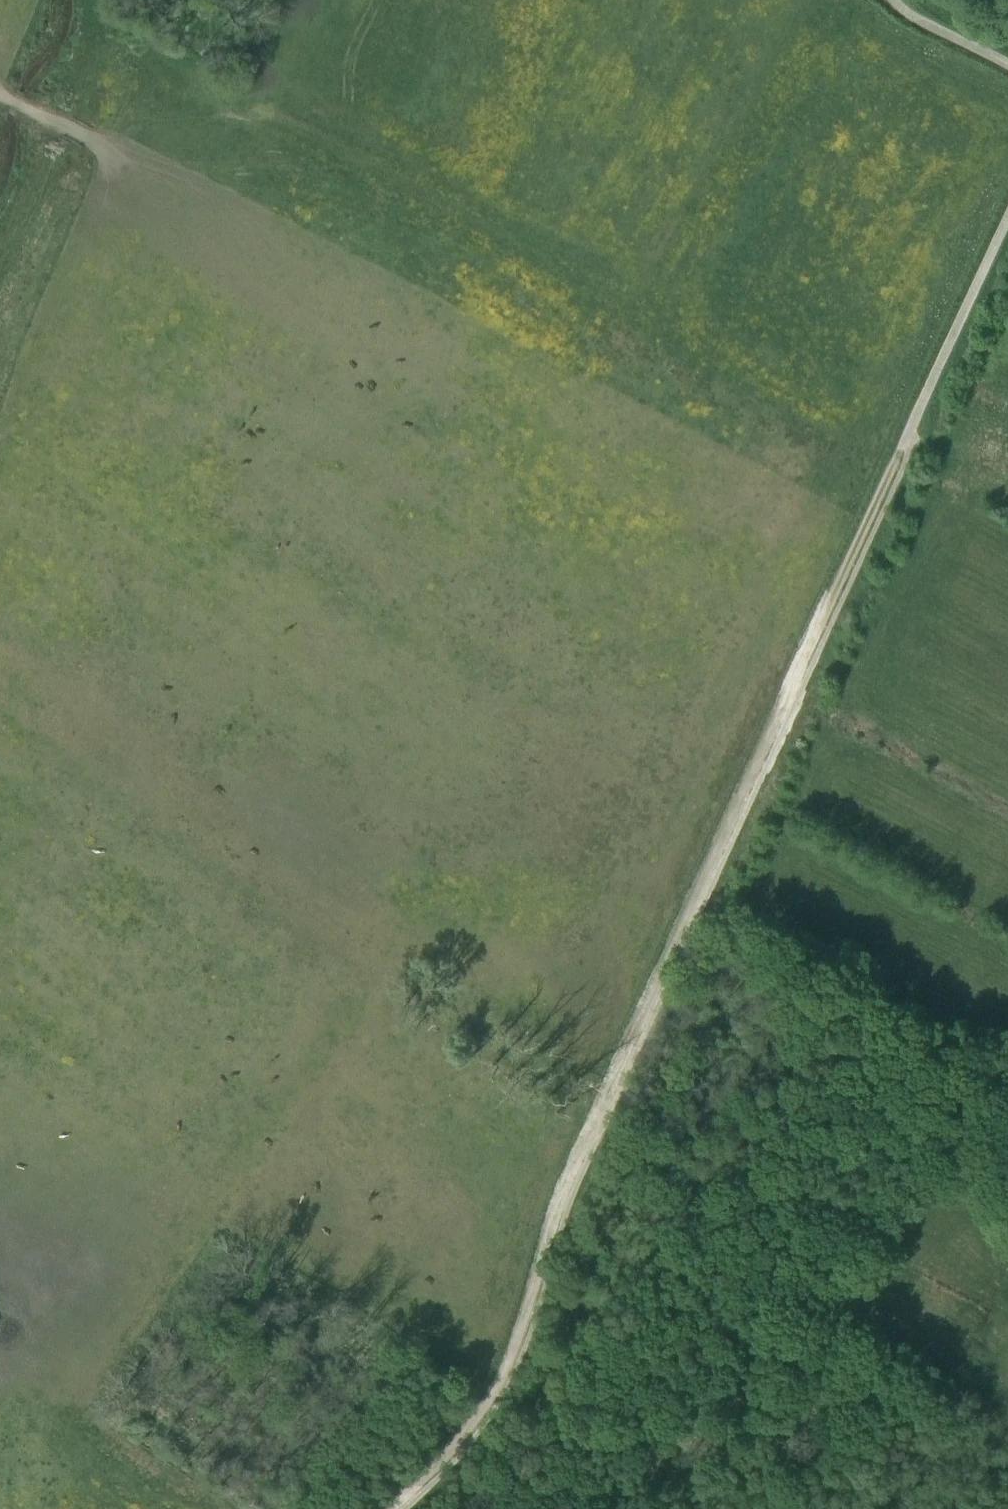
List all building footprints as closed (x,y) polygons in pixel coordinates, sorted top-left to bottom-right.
[(308,1495),(296,1508),(322,1508),(323,1507),(308,1495)]
